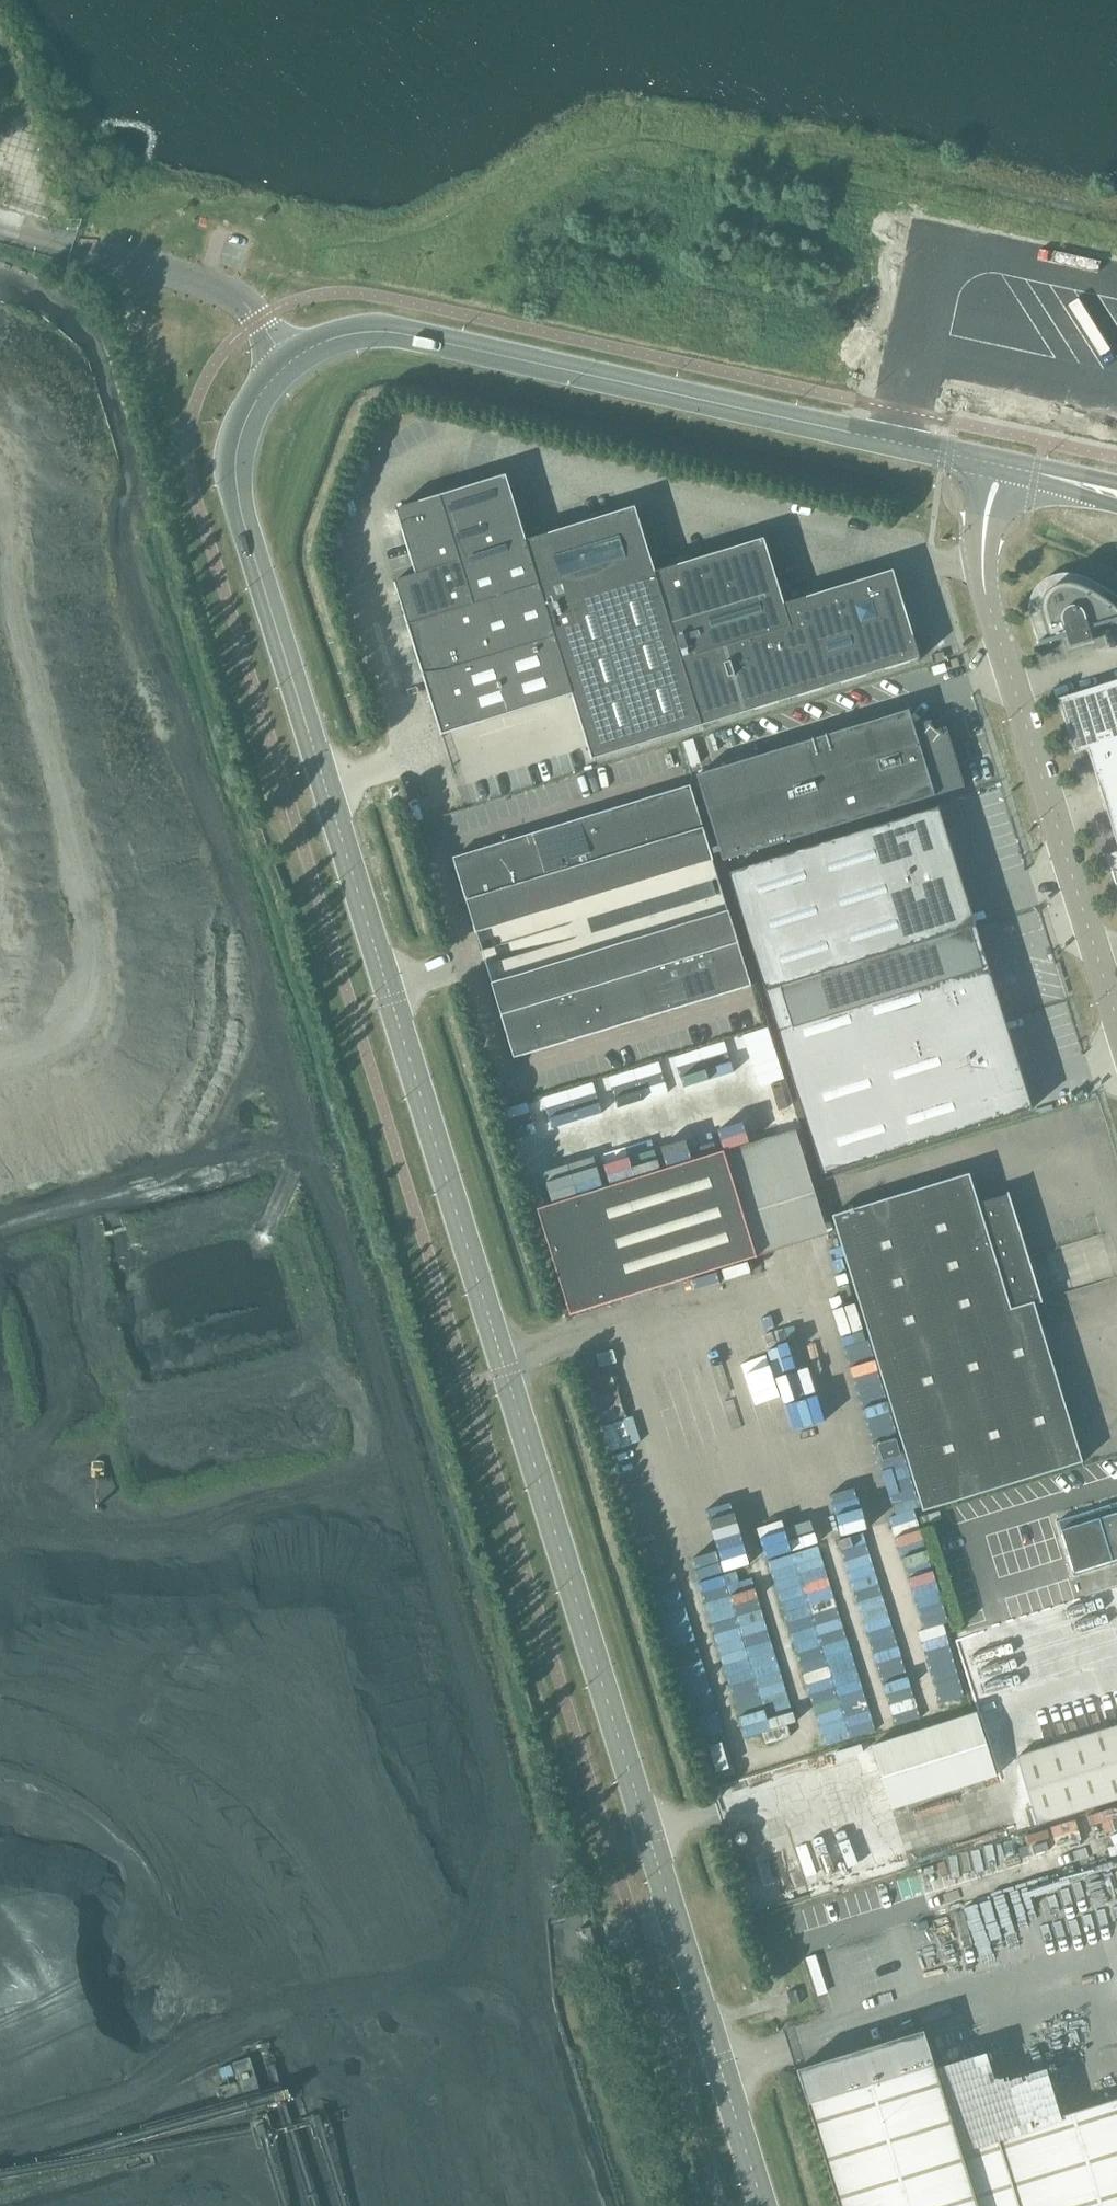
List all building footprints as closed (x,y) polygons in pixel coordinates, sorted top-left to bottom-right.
[(388,413),(380,415),(382,423),(390,421),(388,413)] [(415,575),(393,582),(394,583),(400,603),(408,627),(414,647),(427,692),(433,711),(441,735),(571,695),(591,760),(919,660),(910,631),(904,610),(895,582),(892,571),(871,578),(825,592),(805,598),(783,605),(766,550),(763,539),(741,546),(696,560),(676,566),(654,573),(637,518),(634,507),(612,514),(525,541),(508,486),(505,476),(484,482),(460,490),(440,496),(395,510),(396,511),(402,531),(415,575)] [(1115,595),(1109,592),(1101,586),(1092,582),(1082,577),(1077,575),(1074,574),(1070,574),(1065,574),(1060,574),(1056,575),(1053,576),(1050,577),(1047,578),(1044,579),(1042,581),(1040,583),(1037,585),(1035,587),(1033,591),(1032,594),(1030,597),(1029,599),(1028,604),(1028,607),(1028,610),(1028,613),(1029,614),(1029,617),(1037,643),(1035,644),(1036,647),(1049,643),(1062,639),(1065,638),(1068,649),(1091,642),(1087,631),(1090,630),(1112,624),(1116,622),(1116,597),(1115,595)] [(1068,649),(1065,638),(1062,639),(1066,652),(1094,643),(1090,630),(1087,631),(1091,642),(1072,647),(1068,649)] [(960,665),(957,658),(957,657),(950,659),(950,660),(952,668),(953,668),(959,666),(960,665)] [(1083,691),(1057,699),(1074,753),(1087,749),(1116,740),(1116,681),(1083,691)] [(963,787),(951,746),(950,746),(945,728),(933,732),(930,721),(913,727),(908,711),(696,776),(723,861),(963,787)] [(1087,749),(1102,800),(1116,796),(1116,740),(1087,749)] [(702,828),(689,786),(662,794),(675,837),(702,828)] [(675,837),(662,794),(636,802),(649,845),(675,837)] [(1102,800),(1116,847),(1116,796),(1102,800)] [(649,845),(636,802),(610,810),(623,852),(649,845)] [(623,852),(610,810),(584,818),(597,860),(623,852)] [(933,810),(728,873),(765,992),(962,931),(962,930),(961,927),(956,911),(955,909),(950,893),(950,891),(957,888),(933,811),(933,810)] [(597,860),(584,818),(558,826),(571,868),(597,860)] [(571,868),(558,826),(532,833),(545,876),(571,868)] [(476,933),(712,861),(702,828),(675,837),(649,845),(623,852),(597,860),(571,868),(545,876),(519,884),(492,892),(465,901),(475,933),(476,933)] [(545,876),(532,833),(506,841),(519,884),(545,876)] [(519,884),(506,841),(479,849),(492,892),(519,884)] [(492,892),(479,849),(452,858),(465,901),(492,892)] [(1106,855),(1116,892),(1116,852),(1106,855)] [(727,911),(712,861),(475,933),(478,943),(480,950),(572,922),(574,930),(576,937),(485,964),(488,974),(490,983),(727,911)] [(658,967),(684,959),(710,951),(737,943),(727,911),(500,980),(510,1012),(527,1007),(553,999),(580,991),(606,983),(632,975),(658,967)] [(962,931),(765,992),(794,1084),(998,1021),(998,1020),(981,966),(975,969),(969,951),(969,950),(964,933),(962,931)] [(750,986),(737,943),(710,951),(723,994),(750,986)] [(723,994),(710,951),(684,959),(697,1002),(723,994)] [(697,1002),(684,959),(658,967),(671,1010),(697,1002)] [(671,1010),(658,967),(632,975),(645,1018),(671,1010)] [(645,1018),(632,975),(606,983),(619,1026),(645,1018)] [(510,1012),(500,980),(490,983),(500,1015),(510,1012)] [(619,1026),(606,983),(580,991),(593,1034),(619,1026)] [(593,1034),(580,991),(553,999),(567,1042),(593,1034)] [(567,1042),(553,999),(527,1007),(540,1050),(567,1042)] [(540,1050),(527,1007),(510,1012),(500,1015),(513,1058),(540,1050)] [(998,1021),(794,1084),(822,1174),(1019,1113),(1018,1111),(1013,1094),(1012,1093),(1007,1076),(1014,1073),(998,1022),(998,1021)] [(744,1079),(769,1075),(763,1043),(738,1047),(744,1079)] [(795,1129),(723,1151),(756,1257),(828,1235),(795,1129)] [(756,1257),(723,1151),(537,1209),(569,1313),(570,1315),(756,1257)] [(834,1215),(831,1216),(922,1511),(959,1500),(1082,1463),(1033,1305),(1040,1302),(1041,1303),(1041,1300),(1023,1242),(1008,1193),(1006,1193),(1007,1194),(978,1203),(969,1174),(835,1215),(834,1215)] [(840,1279),(830,1280),(834,1305),(843,1303),(840,1279)] [(611,1348),(580,1358),(584,1371),(615,1361),(611,1348)] [(852,1520),(838,1524),(840,1532),(863,1526),(852,1486),(827,1493),(832,1511),(848,1506),(852,1520)] [(761,1513),(821,1743),(872,1730),(812,1499),(761,1513)] [(1112,1514),(1116,1513),(1116,1502),(1109,1504),(1112,1514)] [(1057,1521),(1073,1573),(1116,1559),(1116,1513),(1112,1514),(1109,1505),(1057,1521)] [(871,1555),(867,1537),(843,1542),(850,1572),(872,1567),(870,1555),(871,1555)] [(914,1584),(938,1577),(935,1567),(911,1574),(914,1584)] [(744,1733),(795,1720),(758,1582),(733,1589),(729,1573),(703,1580),(744,1733)] [(996,1776),(976,1712),(871,1746),(891,1809),(996,1776)] [(1108,1728),(1016,1756),(1037,1824),(1116,1799),(1116,1725),(1108,1728)] [(762,1857),(766,1854),(767,1848),(764,1844),(759,1843),(755,1846),(754,1851),(757,1856),(762,1857)] [(599,1956),(589,1926),(576,1931),(585,1960),(599,1956)] [(815,1953),(805,1956),(817,1995),(827,1992),(815,1953)] [(799,2000),(796,1990),(796,1989),(786,1992),(789,2002),(790,2006),(800,2003),(799,2000)] [(958,2146),(922,2030),(859,2049),(796,2069),(838,2205),(1116,2205),(1116,2099),(958,2146)] [(262,2096),(250,2057),(232,2063),(244,2101),(262,2096)]
